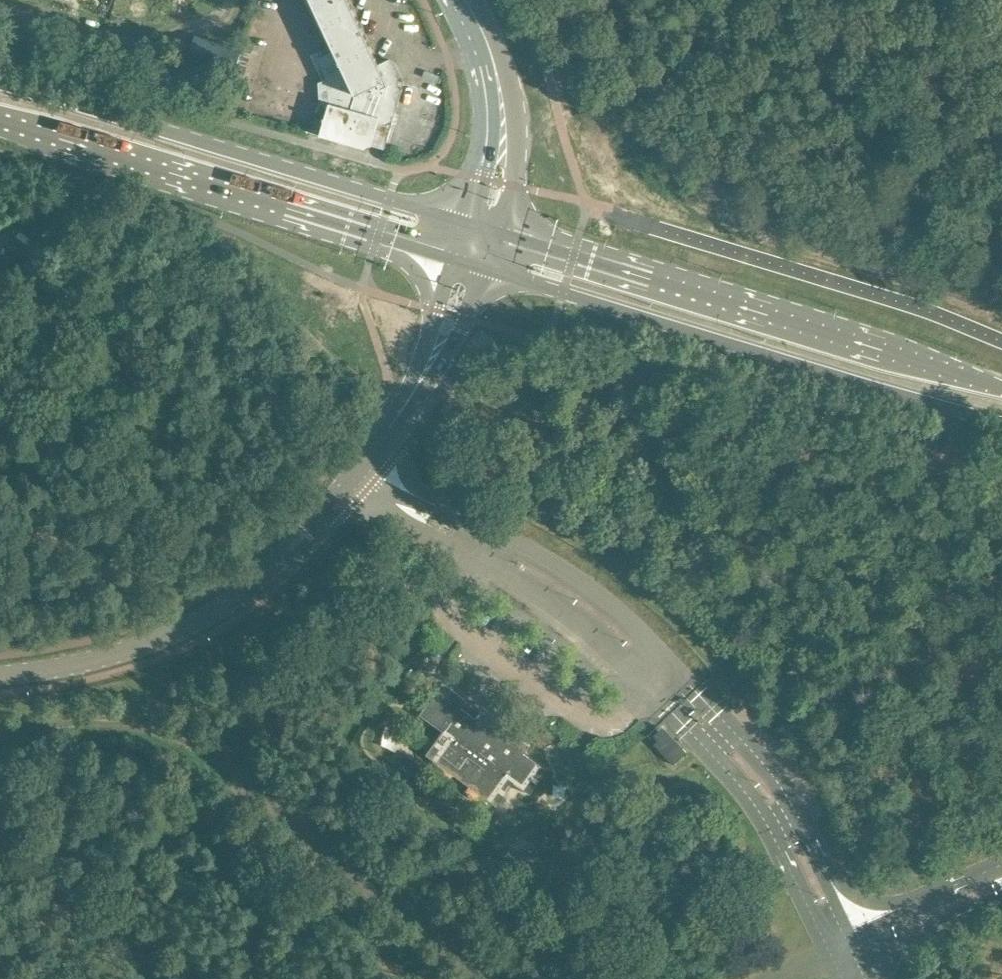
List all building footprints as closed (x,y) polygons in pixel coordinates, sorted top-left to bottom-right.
[(116,9),(120,12),(126,13),(131,14),(135,0),(119,0),(116,9)] [(334,50),(318,57),(333,92),(329,107),(327,111),(320,135),(367,149),(371,146),(371,145),(385,149),(403,89),(402,89),(404,82),(394,61),(389,60),(379,64),(349,0),(311,0),(334,50)] [(188,58),(235,72),(242,49),(195,35),(188,58)] [(197,90),(207,94),(211,83),(200,80),(197,90)] [(418,677),(432,686),(437,679),(424,669),(418,677)] [(425,754),(495,806),(512,782),(528,794),(545,769),(522,753),(528,745),(480,711),(475,718),(460,708),(465,700),(442,682),(418,714),(441,731),(425,754)] [(691,713),(697,720),(701,715),(695,709),(691,713)] [(654,744),(674,764),(687,752),(683,748),(682,749),(667,734),(660,741),(654,735),(658,740),(654,744)] [(417,796),(426,803),(431,797),(421,790),(417,796)]
